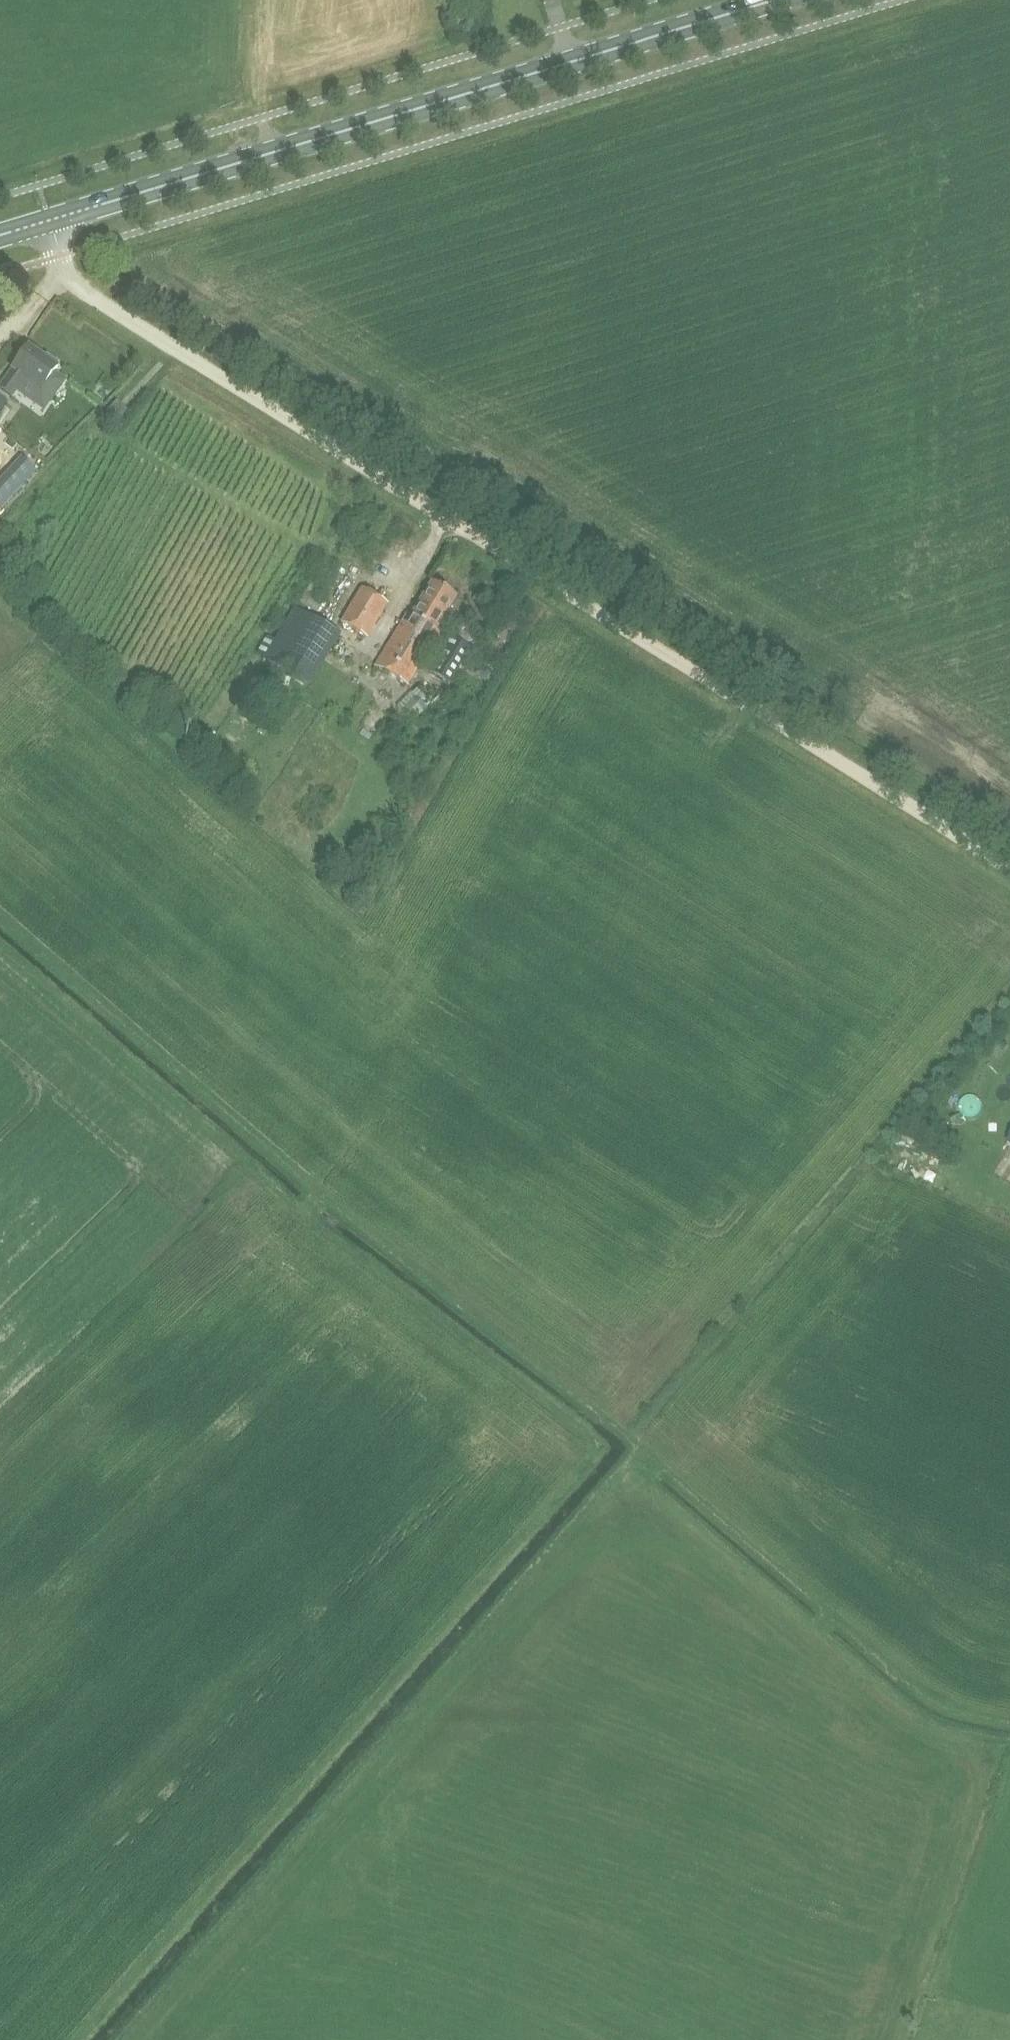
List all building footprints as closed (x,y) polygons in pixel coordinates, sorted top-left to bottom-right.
[(0,388),(0,390),(12,398),(25,380),(42,392),(38,397),(51,406),(66,385),(53,375),(58,369),(56,367),(58,364),(46,355),(43,359),(28,348),(0,388)] [(9,402),(0,395),(0,415),(9,402)] [(1,507),(35,470),(25,461),(0,489),(0,506),(1,507)] [(54,476),(46,485),(59,497),(67,489),(54,476)] [(378,668),(408,685),(439,634),(437,633),(458,598),(433,583),(413,618),(409,616),(378,668)] [(368,638),(388,604),(363,588),(342,623),(368,638)] [(307,686),(338,634),(297,610),(266,661),(307,686)] [(452,684),(472,648),(453,638),(433,673),(452,684)] [(392,703),(406,717),(430,695),(417,680),(392,703)]
